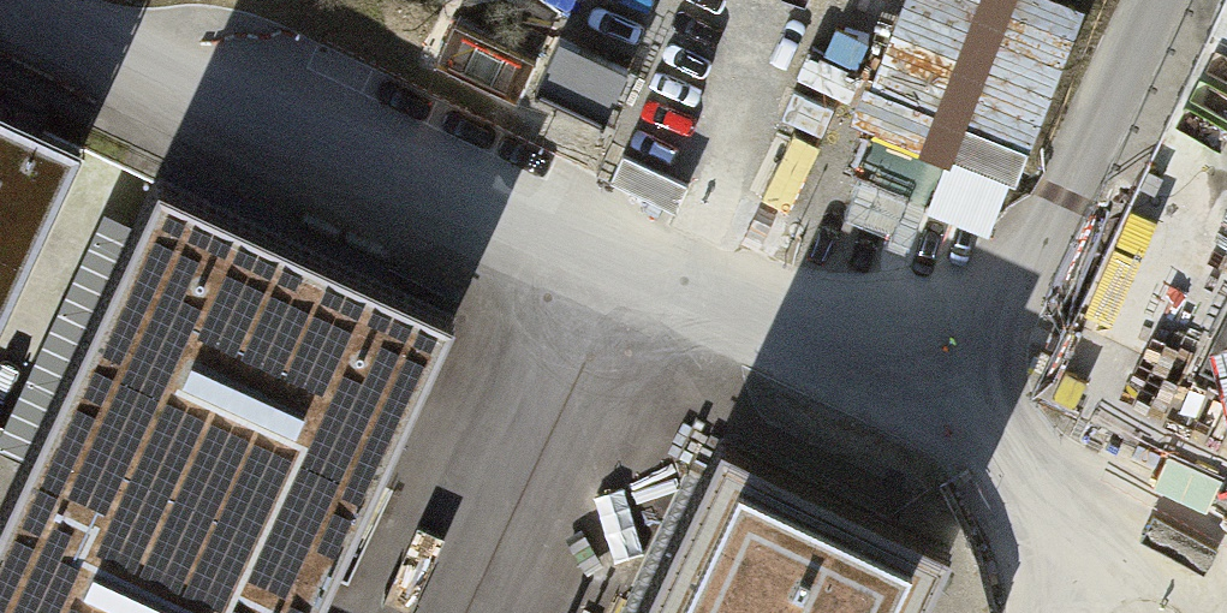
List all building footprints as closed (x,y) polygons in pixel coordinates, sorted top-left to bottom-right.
[(599,14),(604,0),(557,0),(599,14)] [(671,2),(658,41),(718,61),(738,0),(665,0),(671,2)] [(979,227),(1065,0),(800,0),(797,7),(899,45),(822,250),(868,267),(895,195),(979,227)] [(520,72),(614,109),(631,66),(537,29),(520,72)] [(0,109),(0,313),(79,146),(0,109)] [(24,469),(315,607),(446,313),(151,175),(24,469)] [(1221,468),(1226,452),(1226,380),(1075,326),(1046,406),(1221,468)] [(951,545),(721,436),(638,612),(919,612),(951,545)] [(315,607),(24,469),(0,519),(0,612),(312,612),(315,607)]
